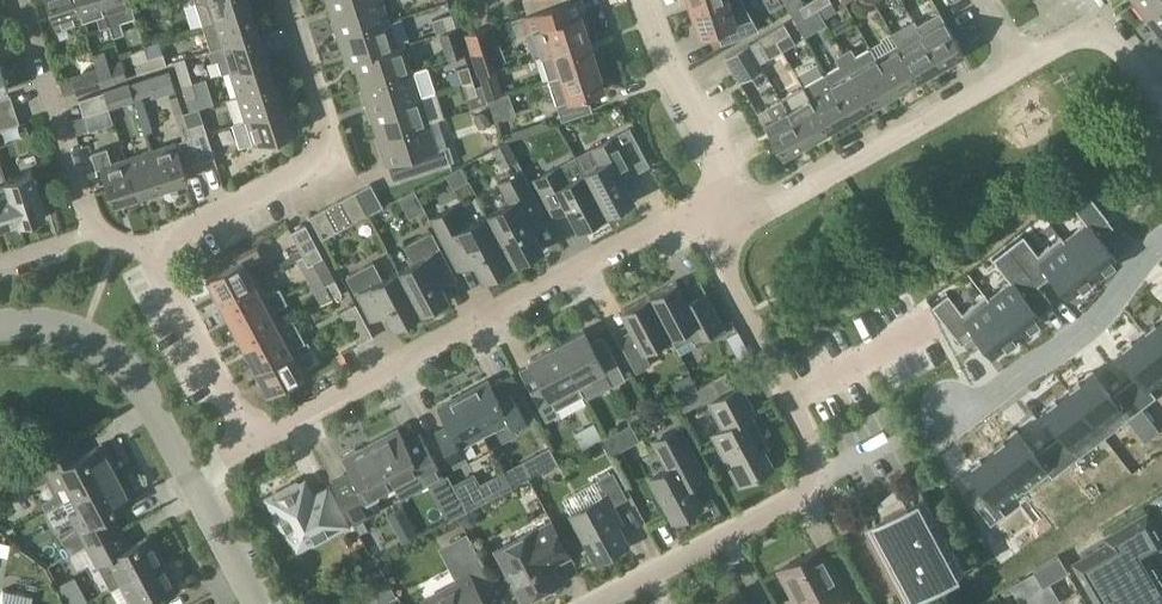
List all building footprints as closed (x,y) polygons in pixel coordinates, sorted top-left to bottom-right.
[(83,21),(77,0),(47,0),(56,30),(57,29),(60,38),(69,35),(66,26),(83,21)] [(104,0),(77,0),(83,21),(98,16),(102,28),(112,25),(104,0)] [(112,25),(115,36),(125,32),(122,22),(135,18),(130,0),(104,0),(112,25)] [(251,9),(248,0),(196,0),(204,24),(251,9)] [(362,0),(326,0),(329,10),(362,0)] [(389,20),(382,0),(362,0),(329,10),(338,36),(389,20)] [(533,30),(541,55),(552,51),(589,39),(581,14),(576,15),(572,0),(569,0),(528,13),(512,19),(517,35),(533,30)] [(569,0),(523,0),(528,13),(569,0)] [(691,11),(723,0),(687,0),(691,11)] [(744,37),(760,29),(742,0),(723,0),(691,11),(699,36),(716,30),(721,44),(744,37)] [(816,8),(812,0),(809,0),(799,6),(805,15),(816,8)] [(816,8),(831,0),(812,0),(816,8)] [(1161,8),(1161,0),(1132,0),(1147,19),(1161,8)] [(1147,19),(1161,38),(1161,8),(1147,19)] [(211,48),(259,33),(251,9),(204,24),(211,48)] [(917,24),(940,66),(963,53),(939,11),(917,24)] [(441,16),(446,30),(456,27),(451,13),(441,16)] [(346,62),(404,44),(397,46),(389,20),(338,36),(346,62)] [(915,21),(891,35),(897,45),(917,79),(940,66),(917,24),(915,21)] [(771,31),(783,52),(796,44),(784,23),(771,31)] [(450,44),(460,41),(456,27),(446,30),(450,44)] [(487,27),(466,33),(476,61),(496,55),(487,27)] [(771,31),(758,38),(771,59),(783,52),(771,31)] [(222,73),(230,70),(267,58),(259,33),(211,48),(212,50),(210,51),(214,63),(219,61),(222,73)] [(541,55),(548,78),(559,75),(597,63),(589,39),(552,51),(541,55)] [(749,43),(725,57),(739,81),(763,68),(749,43)] [(361,86),(412,70),(404,44),(346,62),(346,64),(353,61),(361,86)] [(895,92),(917,79),(897,45),(875,58),(895,92)] [(872,105),(895,92),(875,58),(870,49),(858,55),(854,48),(843,54),(872,105)] [(149,57),(152,67),(166,63),(163,52),(149,57)] [(841,65),(825,74),(830,84),(849,118),(872,105),(843,54),(837,57),(841,65)] [(138,72),(152,67),(149,57),(134,62),(138,72)] [(237,95),(275,83),(267,58),(230,70),(237,95)] [(107,65),(98,67),(103,83),(112,80),(127,76),(122,60),(107,65)] [(8,88),(0,62),(0,91),(8,88)] [(559,75),(548,78),(562,119),(592,109),(588,94),(605,89),(597,63),(559,75)] [(369,112),(420,96),(436,91),(428,64),(412,70),(361,86),(369,112)] [(458,68),(462,82),(473,79),(468,65),(458,68)] [(71,76),(77,91),(95,86),(103,83),(98,67),(71,76)] [(182,85),(192,82),(188,68),(177,71),(182,85)] [(163,70),(130,77),(136,103),(157,98),(163,123),(175,120),(163,70)] [(803,86),(808,96),(828,130),(849,118),(830,84),(825,74),(803,86)] [(473,79),(462,82),(467,97),(477,93),(473,79)] [(497,95),(492,81),(482,83),(487,98),(497,95)] [(192,82),(182,85),(187,99),(197,96),(192,82)] [(245,119),(283,107),(275,83),(237,95),(245,119)] [(787,109),(806,142),(828,130),(808,96),(803,86),(781,99),(787,109)] [(105,91),(110,106),(119,103),(114,88),(105,91)] [(84,115),(110,106),(105,91),(79,99),(84,115)] [(14,107),(10,95),(0,98),(0,111),(14,107)] [(420,96),(369,112),(378,138),(429,121),(420,96)] [(781,99),(757,112),(782,156),(806,142),(787,109),(781,99)] [(19,122),(14,107),(0,111),(0,129),(19,123),(19,122)] [(232,123),(239,146),(253,142),(254,145),(291,133),(283,107),(245,119),(232,123)] [(192,136),(206,131),(203,121),(189,126),(192,136)] [(449,144),(437,148),(429,121),(378,138),(386,166),(418,155),(423,170),(454,160),(449,144)] [(200,162),(192,136),(189,126),(187,127),(190,136),(175,141),(176,142),(151,150),(163,187),(187,179),(183,167),(200,162)] [(192,136),(200,162),(215,157),(206,131),(192,136)] [(618,171),(632,163),(636,171),(651,163),(634,131),(619,139),(617,135),(576,157),(584,173),(605,213),(633,198),(618,171)] [(486,154),(496,172),(518,160),(508,142),(486,154)] [(112,203),(138,195),(126,158),(112,163),(107,147),(91,152),(96,169),(100,167),(112,203)] [(138,195),(163,187),(151,150),(126,158),(138,195)] [(18,222),(18,223),(21,222),(7,178),(2,162),(0,163),(0,227),(18,222)] [(605,213),(584,173),(568,181),(560,166),(534,180),(555,218),(569,211),(578,228),(605,213)] [(534,231),(551,222),(522,169),(499,182),(510,201),(487,214),(512,262),(542,246),(534,231)] [(7,178),(21,222),(23,222),(24,225),(43,219),(42,216),(45,214),(32,171),(7,178)] [(383,207),(371,184),(355,192),(368,215),(383,207)] [(1064,240),(1063,240),(1093,278),(1117,259),(1099,236),(1113,226),(1107,218),(1108,218),(1084,187),(1068,200),(1086,223),(1064,240)] [(340,200),(353,223),(368,215),(355,192),(340,200)] [(337,231),(353,223),(340,200),(325,208),(337,231)] [(512,262),(487,214),(463,226),(453,206),(430,219),(458,272),(475,263),(483,278),(512,262)] [(321,239),(337,231),(325,208),(309,216),(321,239)] [(303,254),(317,246),(305,224),(291,231),(303,254)] [(441,286),(456,278),(431,231),(404,245),(414,263),(398,271),(419,311),(447,297),(441,286)] [(1023,235),(1007,247),(1037,285),(1050,274),(1068,297),(1093,278),(1063,240),(1064,240),(1061,235),(1060,236),(1037,253),(1023,235)] [(206,277),(218,299),(257,278),(250,264),(264,257),(258,245),(238,255),(240,259),(206,277)] [(303,254),(308,264),(322,257),(317,246),(303,254)] [(989,298),(988,299),(988,300),(1017,337),(1042,318),(1024,295),(1037,285),(1007,247),(993,258),(1011,281),(989,298)] [(419,311),(398,271),(382,279),(373,262),(346,276),(370,321),(386,314),(392,326),(419,311)] [(257,278),(218,299),(230,322),(283,294),(279,286),(266,293),(257,278)] [(332,298),(342,293),(335,279),(325,284),(332,298)] [(676,280),(649,295),(670,335),(676,347),(692,339),(693,341),(724,325),(709,298),(691,308),(676,280)] [(947,293),(931,306),(955,336),(961,343),(975,333),(993,356),(1017,337),(988,300),(988,299),(989,298),(986,293),(984,294),(962,312),(947,293)] [(283,294),(230,322),(243,346),(283,324),(274,308),(287,301),(283,294)] [(655,344),(670,335),(649,295),(621,310),(636,337),(621,345),(636,372),(651,364),(646,355),(657,349),(655,344)] [(345,319),(360,311),(355,303),(341,311),(345,319)] [(360,311),(345,319),(358,344),(373,336),(360,311)] [(1143,331),(1161,355),(1161,316),(1143,331)] [(283,324),(243,346),(254,367),(294,346),(305,341),(293,319),(283,324)] [(584,330),(556,344),(576,382),(584,396),(585,399),(612,385),(613,386),(625,379),(609,349),(597,355),(584,330)] [(1119,349),(1137,373),(1124,384),(1142,407),(1155,396),(1148,387),(1161,376),(1161,355),(1143,331),(1119,349)] [(298,353),(312,346),(308,339),(305,341),(294,346),(254,367),(268,392),(307,371),(298,353)] [(584,396),(576,382),(556,344),(529,359),(531,364),(519,370),(530,391),(546,421),(559,414),(557,410),(584,396)] [(1092,370),(1067,389),(1104,436),(1107,434),(1142,407),(1124,384),(1110,394),(1092,370)] [(678,378),(661,388),(671,405),(688,395),(678,378)] [(489,380),(463,394),(483,431),(490,444),(528,424),(514,399),(502,406),(489,380)] [(741,386),(710,403),(724,428),(712,434),(739,485),(769,469),(771,463),(757,438),(762,436),(751,415),(755,413),(741,386)] [(1067,389),(1043,408),(1062,432),(1048,442),(1066,465),(1104,436),(1067,389)] [(465,457),(490,444),(483,431),(463,394),(438,407),(451,432),(439,439),(453,464),(465,457)] [(666,470),(650,478),(673,521),(702,505),(684,471),(700,463),(680,425),(650,440),(666,470)] [(443,477),(428,450),(413,457),(398,428),(370,443),(392,483),(401,499),(443,477)] [(1016,429),(992,448),(1021,486),(1020,486),(1024,491),(1049,471),(1052,476),(1066,465),(1048,442),(1035,453),(1016,429)] [(589,446),(595,457),(607,450),(601,440),(589,446)] [(379,490),(392,483),(370,443),(356,450),(356,448),(340,457),(345,465),(347,464),(350,471),(331,481),(354,524),(380,510),(373,497),(377,495),(379,490)] [(72,496),(116,473),(108,457),(109,457),(102,444),(71,460),(64,447),(25,467),(35,486),(51,477),(57,488),(65,484),(72,496)] [(980,483),(967,494),(973,501),(990,524),(1004,513),(997,504),(1020,486),(1021,486),(992,448),(967,467),(980,483)] [(513,469),(495,476),(507,507),(525,501),(513,469)] [(597,479),(562,497),(570,514),(596,561),(627,544),(611,514),(615,512),(612,505),(627,497),(613,470),(597,479)] [(77,524),(60,533),(71,554),(87,545),(122,526),(113,511),(133,501),(126,488),(124,489),(116,473),(72,496),(64,500),(71,513),(77,524)] [(453,484),(467,511),(487,501),(472,474),(453,484)] [(295,483),(266,498),(286,535),(289,536),(293,544),(326,526),(331,534),(348,525),(328,487),(312,496),(309,491),(305,493),(300,485),(295,483)] [(963,568),(922,493),(863,525),(903,600),(963,568)] [(1044,501),(995,528),(1016,565),(1064,538),(1044,501)] [(1078,571),(1097,603),(1161,603),(1161,578),(1148,554),(1161,546),(1161,536),(1148,512),(1106,537),(1108,541),(1083,555),(1089,564),(1078,571)] [(410,520),(394,529),(402,543),(418,535),(410,520)] [(532,532),(531,531),(497,549),(524,599),(558,581),(550,566),(569,556),(551,522),(532,532)] [(121,583),(163,561),(149,536),(131,545),(122,526),(87,545),(111,589),(121,583)] [(459,582),(423,601),(425,603),(484,603),(478,593),(494,584),(468,535),(441,549),(459,582)] [(821,547),(779,570),(794,597),(787,601),(789,603),(820,603),(830,599),(832,603),(836,603),(848,598),(821,547)] [(1060,555),(1035,570),(1045,587),(1070,572),(1060,555)] [(120,603),(149,603),(178,589),(163,561),(121,583),(129,599),(120,603)] [(32,597),(1,589),(0,594),(0,603),(30,603),(32,597)] [(739,591),(714,603),(747,603),(739,591)]
